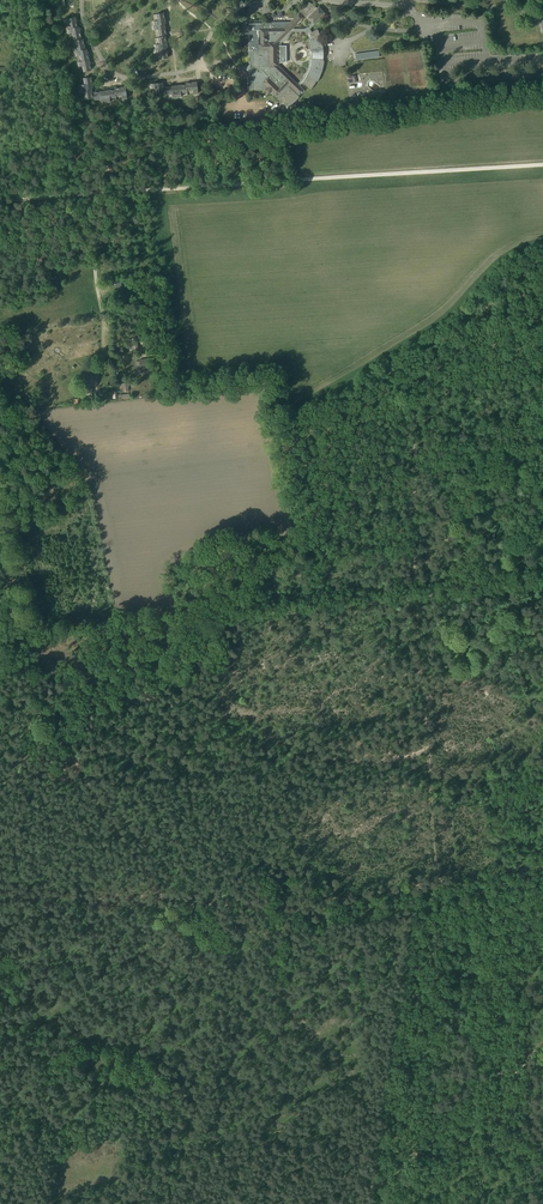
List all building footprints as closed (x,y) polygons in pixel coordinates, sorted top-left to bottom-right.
[(304,7),(299,12),(310,22),(311,21),(314,25),(319,19),(319,18),(323,14),(315,6),(309,2),(305,7),(305,8),(304,7)] [(324,61),(323,61),(323,58),(323,56),(323,54),(323,52),(323,49),(323,47),(322,45),(322,43),(321,41),(321,38),(320,36),(317,29),(309,33),(311,38),(307,39),(308,43),(309,46),(310,50),(310,54),(310,58),(309,63),(308,67),(306,72),(303,77),(298,84),(280,66),(280,43),(304,18),(301,15),(299,13),(284,28),(272,28),(272,23),(265,23),(249,24),(249,30),(249,50),(253,50),(253,65),(249,67),(249,71),(253,72),(253,90),(255,91),(262,91),(264,90),(265,90),(264,91),(268,95),(271,93),(276,98),(277,97),(278,98),(277,99),(282,104),(283,103),(287,107),(293,101),(295,102),(299,97),(301,94),(305,91),(300,86),(302,83),(311,90),(315,83),(316,81),(317,82),(318,80),(319,78),(320,76),(321,74),(322,72),(322,70),(323,68),(323,65),(324,63),(324,61)] [(156,15),(157,20),(153,21),(154,25),(153,26),(154,30),(158,30),(159,36),(167,35),(165,24),(166,24),(165,14),(156,15)] [(76,17),(68,19),(64,20),(65,24),(69,23),(70,29),(67,29),(68,34),(72,33),(74,40),(82,38),(79,26),(78,27),(76,17)] [(158,38),(159,44),(155,45),(156,49),(155,49),(155,54),(159,53),(160,60),(168,58),(167,48),(168,48),(166,36),(158,38)] [(75,41),(77,47),(73,48),(74,52),(75,52),(76,56),(80,56),(81,61),(77,62),(78,67),(82,66),(84,72),(91,70),(87,49),(86,49),(83,39),(75,41)] [(84,78),(84,84),(81,84),(81,89),(80,89),(80,94),(84,93),(85,100),(93,99),(92,90),(93,89),(92,77),(84,78)] [(163,82),(155,84),(151,84),(151,89),(155,88),(156,95),(164,94),(163,82)] [(166,95),(172,95),(172,98),(182,97),(181,94),(187,93),(187,92),(193,91),(193,94),(198,94),(198,90),(197,82),(185,83),(185,85),(165,87),(166,95)] [(116,97),(122,96),(122,99),(127,99),(127,95),(126,87),(114,88),(115,90),(94,92),(94,100),(101,99),(102,103),(111,102),(110,98),(116,98),(116,97)] [(134,338),(127,339),(128,346),(135,345),(134,338)] [(152,368),(150,359),(139,360),(141,369),(152,368)] [(96,375),(85,376),(86,393),(92,393),(91,386),(96,385),(96,375)]
